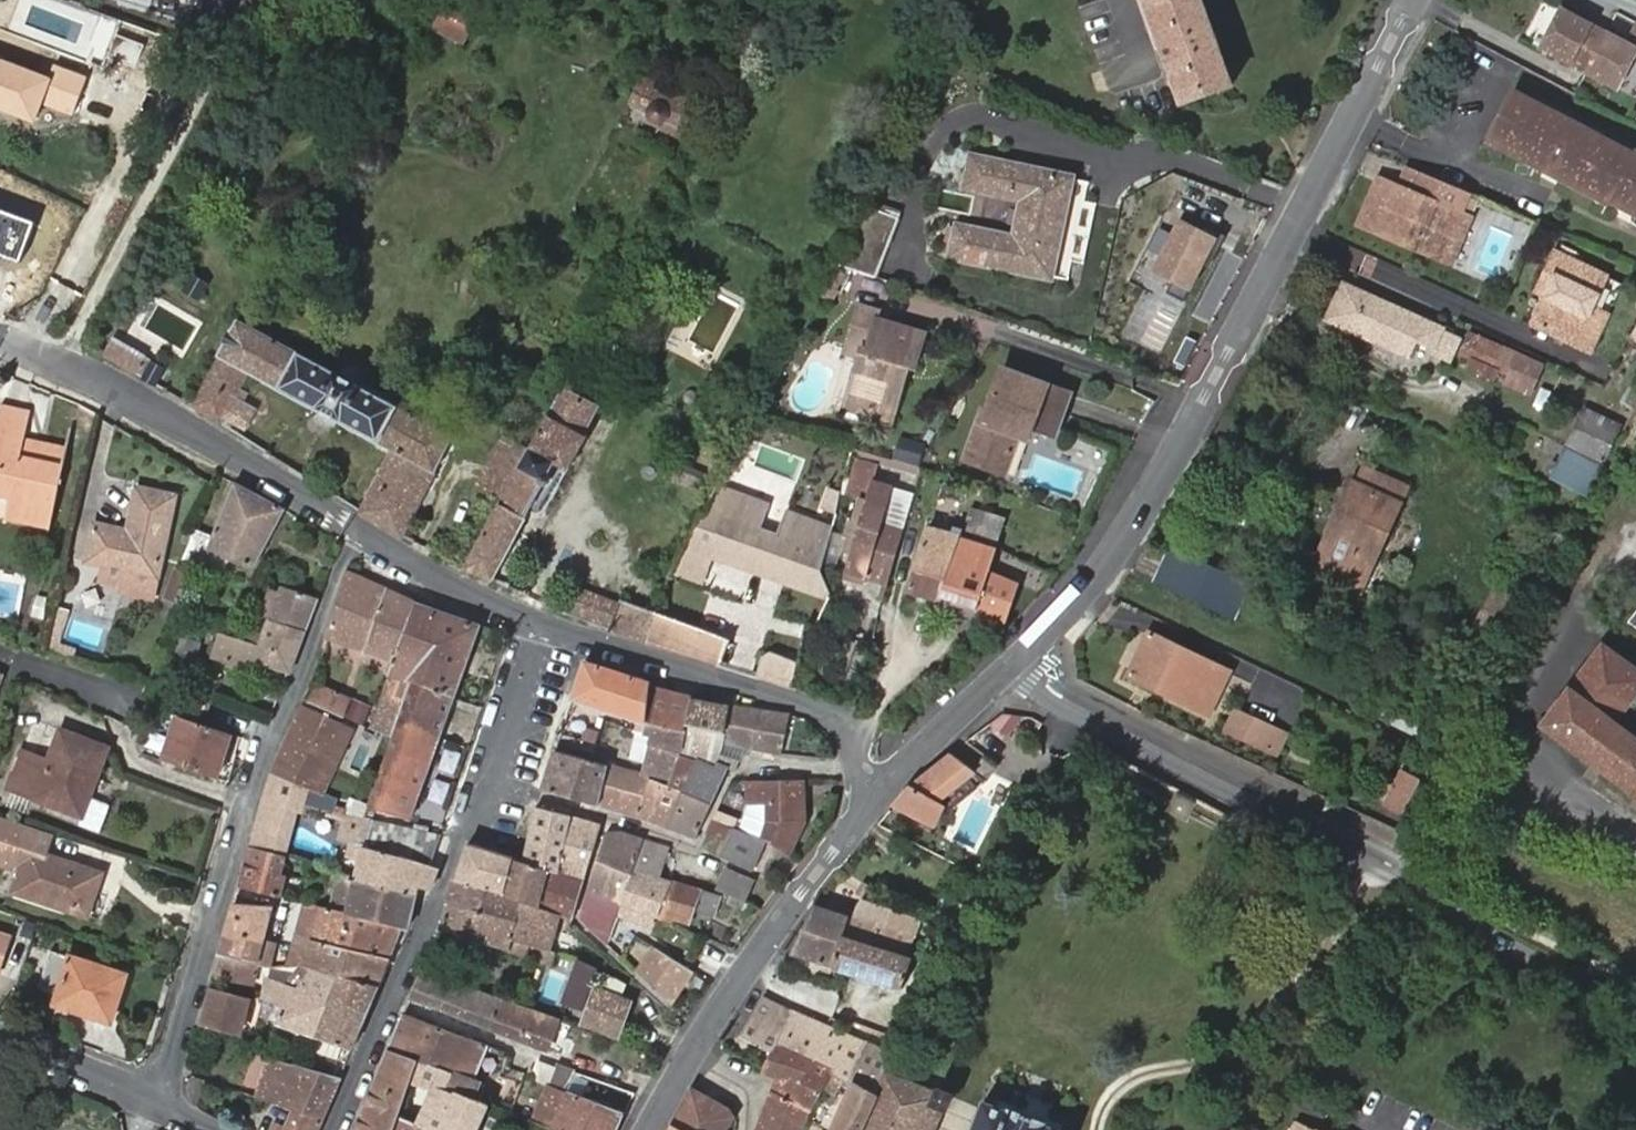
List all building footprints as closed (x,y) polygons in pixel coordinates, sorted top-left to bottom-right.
[(483,11),(459,0),(448,0),(435,28),(468,43),(483,11)] [(1184,101),(1231,84),(1201,0),(1147,0),(1184,101)] [(1540,51),(1617,91),(1635,53),(1635,51),(1560,12),(1540,51)] [(1628,39),(1635,43),(1635,23),(1628,39)] [(50,61),(46,75),(0,58),(0,106),(33,119),(42,98),(73,109),(85,74),(50,61)] [(652,67),(631,106),(686,136),(707,97),(652,67)] [(1515,93),(1495,131),(1510,139),(1505,149),(1537,165),(1538,163),(1558,173),(1557,176),(1591,193),(1597,182),(1613,190),(1607,202),(1635,217),(1635,153),(1634,152),(1632,155),(1515,93)] [(1510,139),(1495,131),(1490,141),(1505,149),(1510,139)] [(1047,279),(1068,181),(974,159),(968,188),(1024,201),(1016,240),(959,227),(959,230),(949,229),(943,252),(951,255),(951,258),(1047,279)] [(1440,177),(1409,164),(1400,185),(1430,198),(1440,177)] [(1462,205),(1469,189),(1440,177),(1430,198),(1400,185),(1379,176),(1359,222),(1440,257),(1450,234),(1460,239),(1470,215),(1460,210),(1462,205)] [(1597,182),(1591,193),(1607,202),(1613,190),(1597,182)] [(1469,189),(1462,205),(1472,210),(1477,198),(1468,194),(1469,189)] [(0,207),(0,256),(23,265),(39,222),(0,207)] [(899,220),(871,209),(840,267),(876,278),(899,220)] [(1217,235),(1181,217),(1155,268),(1175,278),(1169,290),(1185,298),(1217,235)] [(1450,261),(1460,239),(1450,234),(1440,257),(1450,261)] [(1576,349),(1593,312),(1608,279),(1555,257),(1543,284),(1552,288),(1547,300),(1533,330),(1576,349)] [(194,275),(185,292),(201,301),(210,285),(194,275)] [(1442,329),(1345,284),(1329,320),(1410,357),(1418,343),(1432,349),(1442,329)] [(1552,288),(1543,284),(1538,297),(1547,300),(1552,288)] [(870,408),(868,416),(891,423),(909,365),(914,366),(924,332),(879,319),(881,311),(860,305),(848,347),(862,351),(847,401),(870,408)] [(1610,319),(1593,312),(1576,349),(1593,357),(1610,319)] [(194,408),(223,426),(250,374),(392,450),(363,511),(405,536),(454,437),(238,322),(219,355),(221,356),(194,408)] [(1516,354),(1473,335),(1463,355),(1494,369),(1501,358),(1512,363),(1516,354)] [(117,338),(105,357),(134,374),(146,354),(117,338)] [(142,378),(157,387),(166,369),(152,362),(142,378)] [(1006,367),(991,410),(987,421),(981,419),(968,459),(1007,471),(1020,433),(1025,421),(1034,424),(1056,431),(1064,406),(1059,404),(1065,388),(1006,367)] [(1070,390),(1065,388),(1059,404),(1064,406),(1070,390)] [(564,396),(558,408),(467,569),(493,580),(530,512),(538,515),(545,513),(588,436),(583,432),(595,407),(590,400),(577,394),(564,396)] [(844,409),(868,416),(870,408),(847,401),(844,409)] [(48,528),(65,456),(26,447),(28,436),(33,411),(1,402),(0,407),(0,488),(4,489),(0,509),(0,517),(48,528)] [(987,421),(991,410),(985,408),(981,419),(987,421)] [(1622,427),(1588,410),(1553,480),(1588,496),(1622,427)] [(1029,437),(1034,424),(1025,421),(1020,433),(1029,437)] [(499,453),(521,461),(528,442),(506,434),(499,453)] [(26,447),(65,456),(67,444),(28,436),(26,447)] [(1327,562),(1371,582),(1413,490),(1369,470),(1362,485),(1357,483),(1338,524),(1343,528),(1327,562)] [(892,583),(908,528),(883,521),(893,485),(871,479),(859,526),(865,528),(862,538),(855,536),(846,569),(892,583)] [(213,535),(197,528),(184,560),(201,566),(202,561),(213,565),(221,550),(253,567),(284,511),(234,483),(213,535)] [(151,598),(157,576),(174,495),(138,487),(128,528),(95,521),(87,560),(103,564),(100,579),(122,585),(120,591),(151,598)] [(791,511),(720,487),(670,579),(685,584),(703,555),(793,587),(788,607),(821,619),(833,596),(825,572),(835,526),(791,511)] [(839,512),(842,497),(830,493),(825,509),(839,512)] [(794,502),(791,511),(835,526),(838,517),(794,502)] [(1006,519),(974,509),(967,530),(999,541),(1006,519)] [(1338,524),(1321,560),(1327,562),(1343,528),(1338,524)] [(865,528),(859,526),(855,536),(862,538),(865,528)] [(931,528),(912,590),(941,599),(960,537),(931,528)] [(1021,580),(992,571),(999,549),(960,537),(941,599),(998,616),(1009,619),(1021,580)] [(1158,581),(1233,617),(1251,581),(1175,546),(1158,581)] [(1365,593),(1371,582),(1327,562),(1321,560),(1316,571),(1365,593)] [(325,638),(328,639),(390,663),(413,602),(347,572),(325,638)] [(269,620),(305,631),(317,598),(282,586),(279,590),(270,586),(257,616),(269,620)] [(638,638),(652,611),(623,600),(622,604),(572,588),(565,610),(613,630),(638,638)] [(1500,590),(1475,642),(1492,650),(1517,598),(1500,590)] [(413,602),(390,663),(386,676),(389,677),(410,684),(453,700),(480,624),(415,601),(413,602)] [(736,641),(652,611),(638,638),(722,665),(725,659),(729,660),(736,641)] [(259,645),(269,620),(257,616),(253,615),(243,640),(259,645)] [(243,640),(221,633),(212,658),(252,670),(257,661),(290,673),(305,631),(269,620),(259,645),(243,640)] [(47,633),(45,642),(52,644),(55,635),(47,633)] [(1229,672),(1150,634),(1130,677),(1208,714),(1229,672)] [(1492,650),(1475,642),(1471,650),(1488,659),(1492,650)] [(1617,722),(1635,697),(1635,669),(1603,644),(1543,724),(1635,794),(1635,737),(1617,722)] [(795,688),(801,663),(772,653),(764,659),(759,677),(795,688)] [(637,720),(635,730),(644,733),(646,717),(650,688),(651,682),(586,662),(572,701),(637,720)] [(410,684),(389,677),(370,726),(392,734),(396,724),(410,684)] [(438,739),(453,700),(410,684),(396,724),(438,739)] [(316,686),(309,702),(335,712),(341,696),(316,686)] [(693,696),(650,688),(646,717),(686,728),(687,724),(693,696)] [(214,701),(185,692),(180,711),(208,720),(214,701)] [(731,703),(693,696),(687,724),(725,733),(731,703)] [(760,709),(731,703),(725,733),(724,738),(750,745),(760,709)] [(352,728),(302,707),(281,753),(318,769),(330,774),(352,728)] [(1007,708),(995,725),(1013,738),(1025,721),(1007,708)] [(791,715),(760,709),(750,745),(779,754),(791,715)] [(1284,736),(1235,712),(1225,733),(1275,757),(1284,736)] [(234,734),(178,716),(167,751),(223,768),(234,734)] [(686,728),(646,717),(644,733),(652,735),(642,774),(651,778),(684,791),(698,760),(681,753),(686,728)] [(424,779),(438,739),(396,724),(392,734),(382,764),(424,779)] [(698,760),(727,772),(735,757),(720,753),(724,738),(725,733),(687,724),(686,728),(681,753),(698,760)] [(109,745),(63,728),(51,759),(23,748),(9,786),(81,814),(109,745)] [(750,745),(724,738),(720,753),(735,757),(746,760),(750,745)] [(910,785),(893,806),(934,828),(947,807),(977,776),(969,769),(946,750),(910,785)] [(167,751),(164,760),(220,777),(223,768),(167,751)] [(610,765),(554,751),(540,788),(602,806),(610,765)] [(281,753),(272,773),(310,787),(318,769),(281,753)] [(977,776),(983,781),(996,765),(982,754),(969,769),(977,776)] [(698,760),(684,791),(713,803),(727,772),(698,760)] [(424,779),(382,764),(367,804),(410,818),(424,779)] [(631,771),(610,765),(602,806),(617,811),(631,771)] [(651,778),(642,774),(638,772),(631,771),(617,811),(642,819),(651,778)] [(310,787),(272,773),(252,844),(290,855),(303,809),(308,794),(308,792),(310,787)] [(1417,780),(1405,775),(1387,806),(1400,812),(1417,780)] [(669,829),(684,791),(651,778),(642,819),(669,829)] [(806,819),(804,779),(749,780),(747,813),(742,831),(757,836),(765,841),(790,854),(806,819)] [(713,803),(684,791),(669,829),(696,838),(713,803)] [(332,818),(337,803),(308,794),(303,809),(332,818)] [(376,814),(364,811),(337,803),(332,818),(341,821),(337,834),(355,839),(368,844),(376,814)] [(576,817),(536,805),(523,859),(560,871),(576,817)] [(713,819),(734,827),(738,818),(718,810),(713,819)] [(442,834),(440,834),(376,814),(368,844),(431,866),(442,834)] [(0,817),(0,843),(17,849),(19,844),(30,848),(16,890),(89,915),(104,872),(47,854),(53,835),(0,817)] [(601,825),(576,817),(560,871),(584,879),(601,825)] [(752,870),(765,841),(757,836),(742,831),(734,827),(713,819),(708,830),(723,836),(725,833),(729,836),(721,857),(752,870)] [(622,903),(634,867),(644,838),(620,829),(610,830),(590,891),(622,903)] [(662,876),(673,848),(644,838),(634,867),(662,876)] [(368,844),(355,839),(352,848),(356,855),(364,857),(368,844)] [(502,894),(514,857),(468,841),(456,880),(502,894)] [(290,855),(252,844),(245,864),(284,873),(290,855)] [(368,844),(364,857),(358,878),(417,897),(420,886),(432,889),(439,868),(431,866),(368,844)] [(560,871),(523,859),(514,857),(502,894),(523,901),(572,915),(584,879),(560,871)] [(284,873),(245,864),(240,886),(278,894),(284,873)] [(658,917),(672,879),(662,876),(634,867),(622,903),(658,917)] [(729,873),(721,890),(744,899),(752,883),(729,873)] [(408,925),(417,897),(358,878),(349,911),(403,923),(408,925)] [(713,917),(722,896),(672,879),(658,917),(673,923),(676,919),(691,924),(696,911),(713,917)] [(456,880),(440,928),(511,949),(513,951),(553,964),(555,953),(512,939),(523,901),(502,894),(456,880)] [(608,943),(622,903),(590,891),(581,917),(608,943)] [(391,956),(403,923),(349,911),(309,902),(296,946),(292,945),(288,956),(275,953),(270,968),(283,970),(299,974),(309,938),(391,956)] [(234,903),(219,956),(251,963),(259,965),(276,903),(234,903)] [(817,906),(790,955),(901,986),(909,958),(901,956),(907,936),(883,929),(884,925),(817,906)] [(11,936),(0,933),(0,971),(11,936)] [(933,964),(944,940),(930,934),(920,958),(933,964)] [(380,988),(391,956),(309,938),(299,974),(283,970),(280,981),(298,986),(315,967),(343,977),(380,988)] [(672,1003),(692,968),(656,946),(639,973),(672,1003)] [(61,990),(59,995),(90,1005),(88,1012),(110,1019),(126,974),(52,951),(42,983),(61,990)] [(251,963),(219,956),(214,973),(245,980),(251,963)] [(585,1008),(598,967),(574,959),(561,1000),(585,1008)] [(279,1022),(355,1048),(371,1010),(336,999),(343,977),(315,967),(298,986),(280,981),(267,978),(261,1000),(284,1007),(279,1022)] [(424,971),(413,999),(547,1048),(559,1020),(424,971)] [(374,1003),(380,988),(343,977),(336,999),(371,1010),(374,1003)] [(210,986),(199,1022),(241,1034),(252,998),(210,986)] [(586,1024),(619,1035),(631,999),(598,988),(586,1024)] [(90,1005),(59,995),(57,1002),(88,1012),(90,1005)] [(738,1032),(775,1049),(793,1012),(761,997),(738,1032)] [(855,1082),(872,1044),(794,1010),(793,1012),(775,1048),(831,1072),(855,1082)] [(489,1046),(408,1014),(393,1049),(419,1060),(456,1074),(451,1088),(482,1101),(489,1086),(475,1080),(489,1046)] [(880,1093),(889,1072),(893,1062),(896,1055),(872,1044),(855,1082),(856,1083),(880,1093)] [(831,1072),(775,1048),(775,1049),(765,1070),(765,1071),(782,1078),(759,1129),(805,1129),(831,1072)] [(393,1049),(358,1129),(395,1129),(399,1117),(412,1081),(419,1060),(393,1049)] [(325,1119),(343,1077),(272,1058),(262,1084),(274,1087),(269,1102),(295,1110),(325,1119)] [(554,1083),(559,1063),(540,1058),(535,1077),(554,1083)] [(482,1101),(451,1088),(456,1074),(419,1060),(412,1081),(434,1090),(418,1126),(425,1129),(426,1129),(480,1129),(491,1105),(482,1101)] [(863,1129),(937,1129),(945,1111),(948,1111),(956,1094),(939,1087),(936,1091),(889,1072),(880,1093),(863,1129)] [(880,1093),(856,1083),(835,1129),(863,1129),(880,1093)] [(262,1084),(257,1098),(269,1102),(274,1087),(262,1084)] [(566,1090),(553,1085),(550,1091),(559,1095),(556,1103),(564,1106),(560,1116),(543,1109),(537,1123),(554,1129),(617,1129),(626,1112),(566,1090)] [(672,1122),(687,1129),(727,1129),(734,1115),(728,1108),(692,1086),(672,1122)] [(564,1106),(556,1103),(548,1100),(543,1109),(560,1116),(564,1106)] [(986,1102),(974,1129),(1058,1129),(986,1102)] [(288,1129),(321,1129),(325,1119),(295,1110),(288,1129)] [(425,1129),(418,1126),(399,1117),(395,1129),(424,1129),(425,1129)] [(672,1122),(668,1129),(687,1129),(672,1122)]
